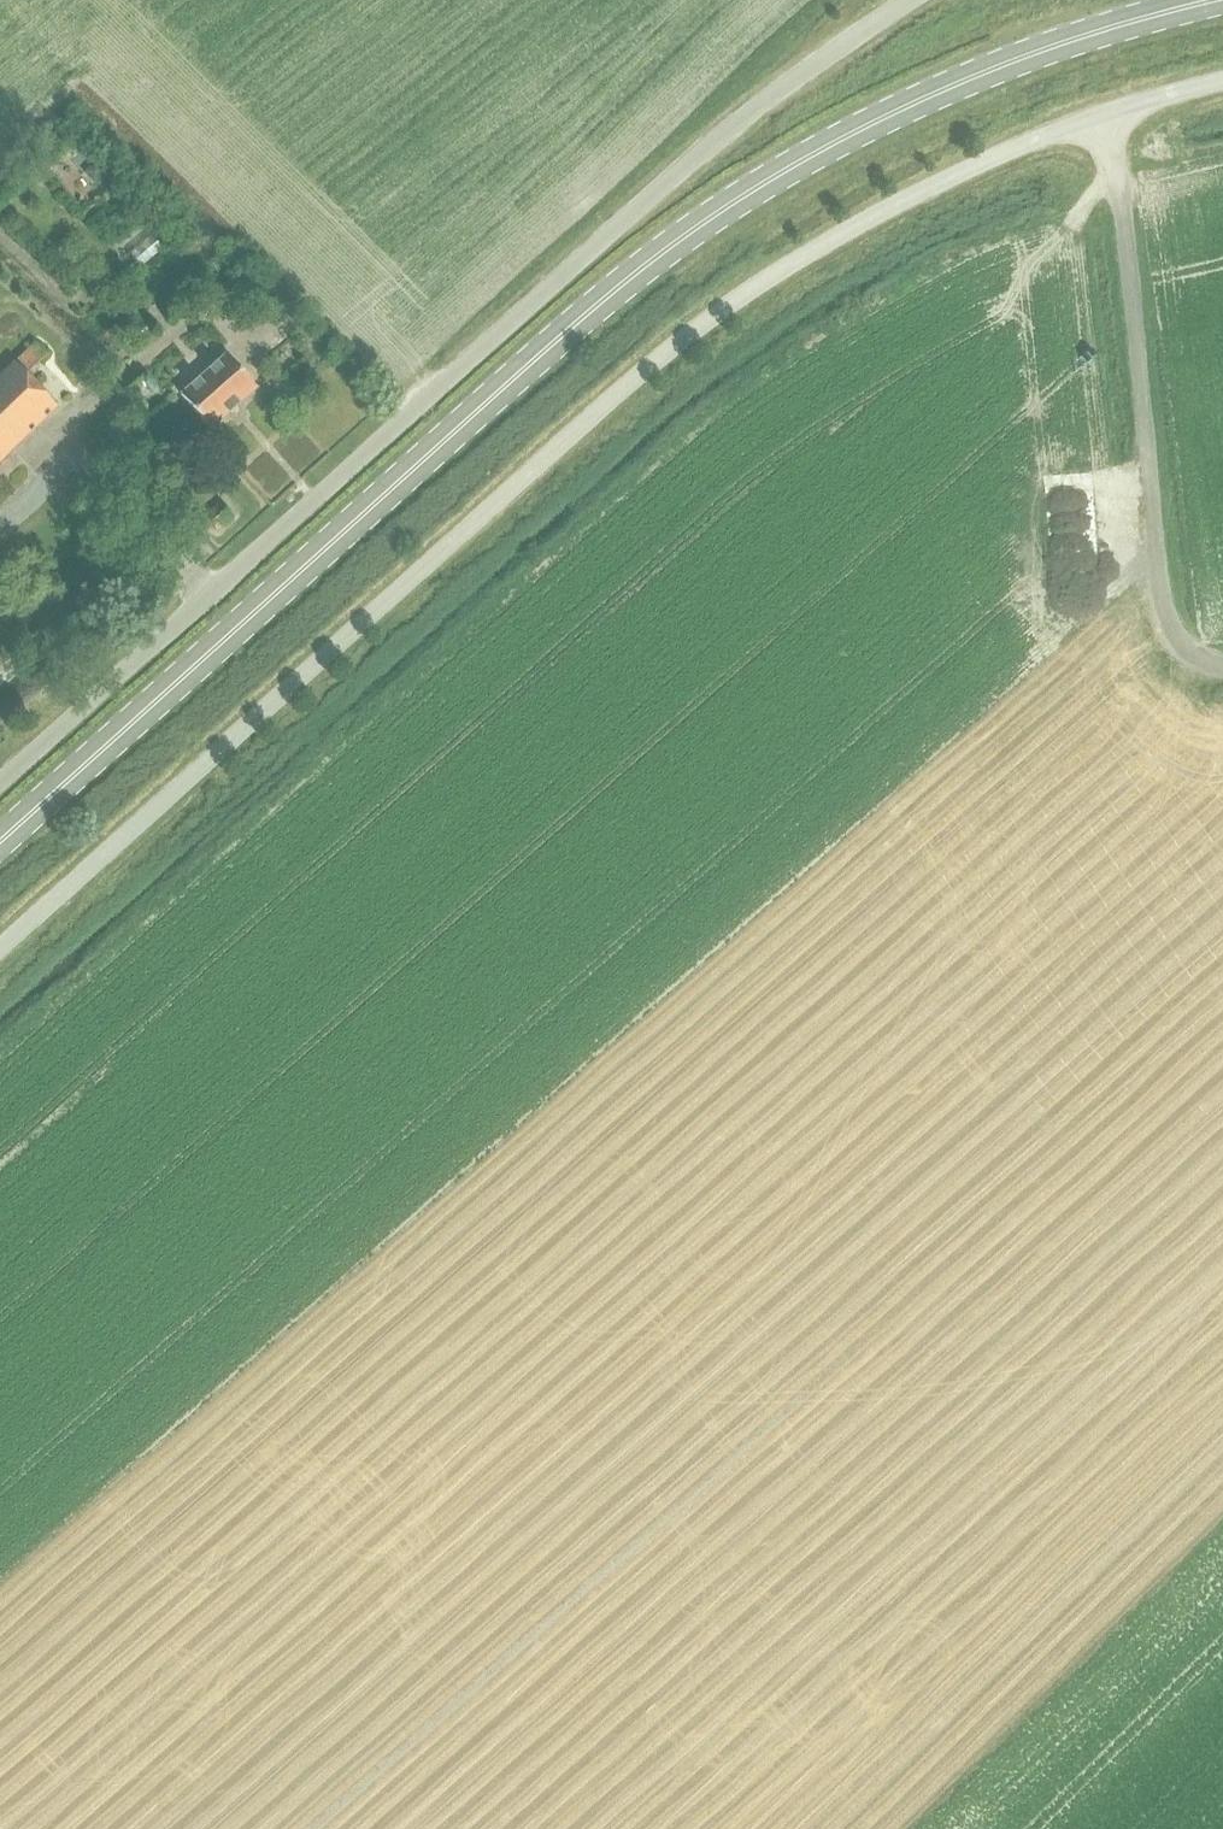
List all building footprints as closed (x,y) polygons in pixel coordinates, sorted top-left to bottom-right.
[(78,143),(71,149),(77,156),(84,150),(78,143)] [(95,163),(83,173),(92,184),(104,175),(95,163)] [(150,235),(128,253),(140,267),(162,249),(150,235)] [(0,376),(0,461),(57,406),(27,374),(41,361),(47,355),(35,342),(0,376)] [(210,429),(256,388),(227,355),(181,395),(210,429)] [(151,380),(144,385),(150,394),(157,389),(151,380)]
